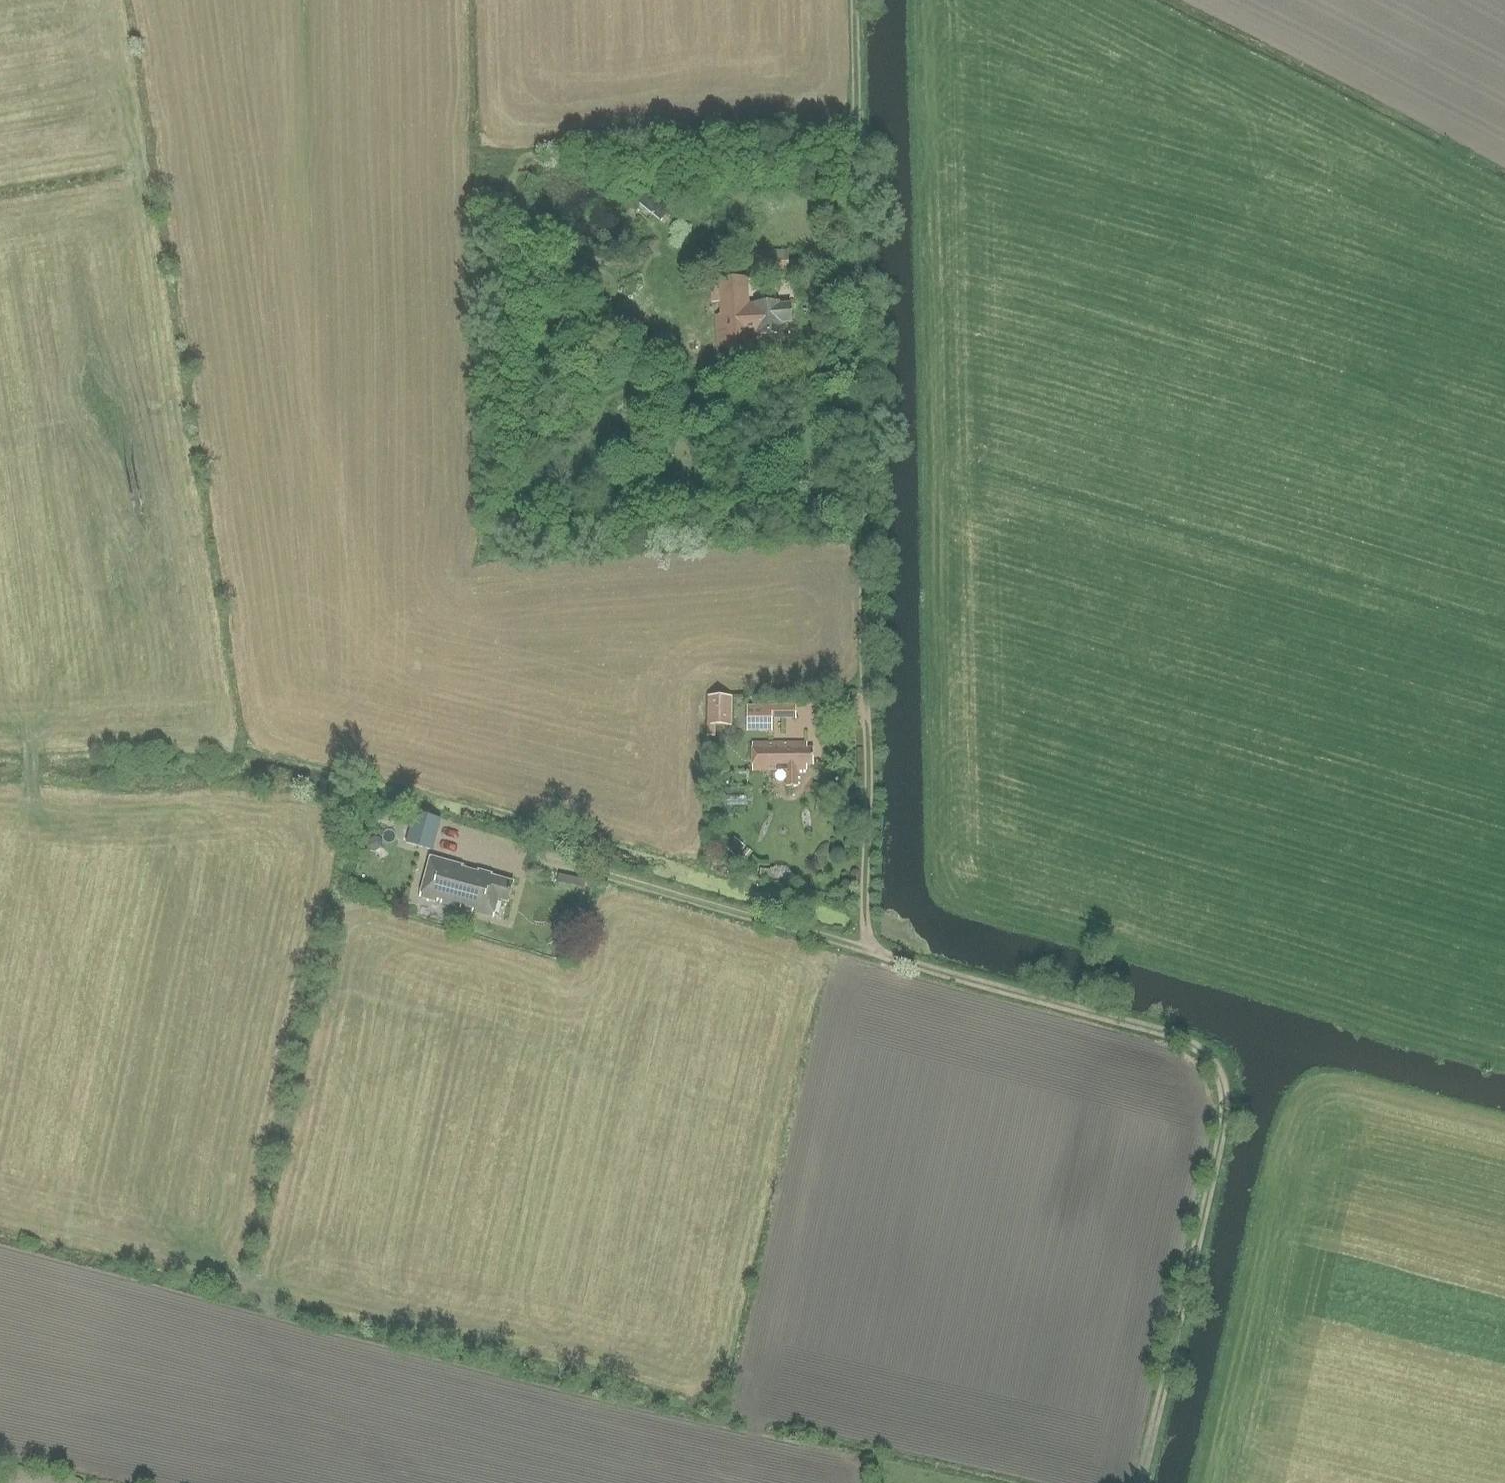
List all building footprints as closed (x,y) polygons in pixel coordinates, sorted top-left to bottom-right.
[(646,197),(640,204),(662,222),(668,214),(646,197)] [(780,302),(749,304),(748,278),(719,280),(722,316),(717,316),(719,349),(752,347),(751,336),(782,334),(781,323),(792,322),(791,304),(780,305),(780,302)] [(732,697),(709,697),(708,737),(715,737),(715,726),(732,726),(732,697)] [(771,706),(747,706),(747,723),(771,723),(771,706)] [(808,749),(808,743),(755,743),(755,770),(788,770),(788,787),(798,787),(798,771),(807,771),(807,764),(814,764),(814,749),(808,749)] [(406,843),(433,850),(442,819),(414,812),(406,843)] [(473,909),(472,912),(482,914),(483,912),(495,915),(499,899),(509,902),(514,882),(493,876),(493,873),(479,869),(479,872),(462,867),(463,865),(432,856),(420,898),(437,902),(438,900),(442,901),(442,903),(460,908),(461,906),(473,909)] [(588,886),(590,878),(565,872),(563,879),(588,886)]
